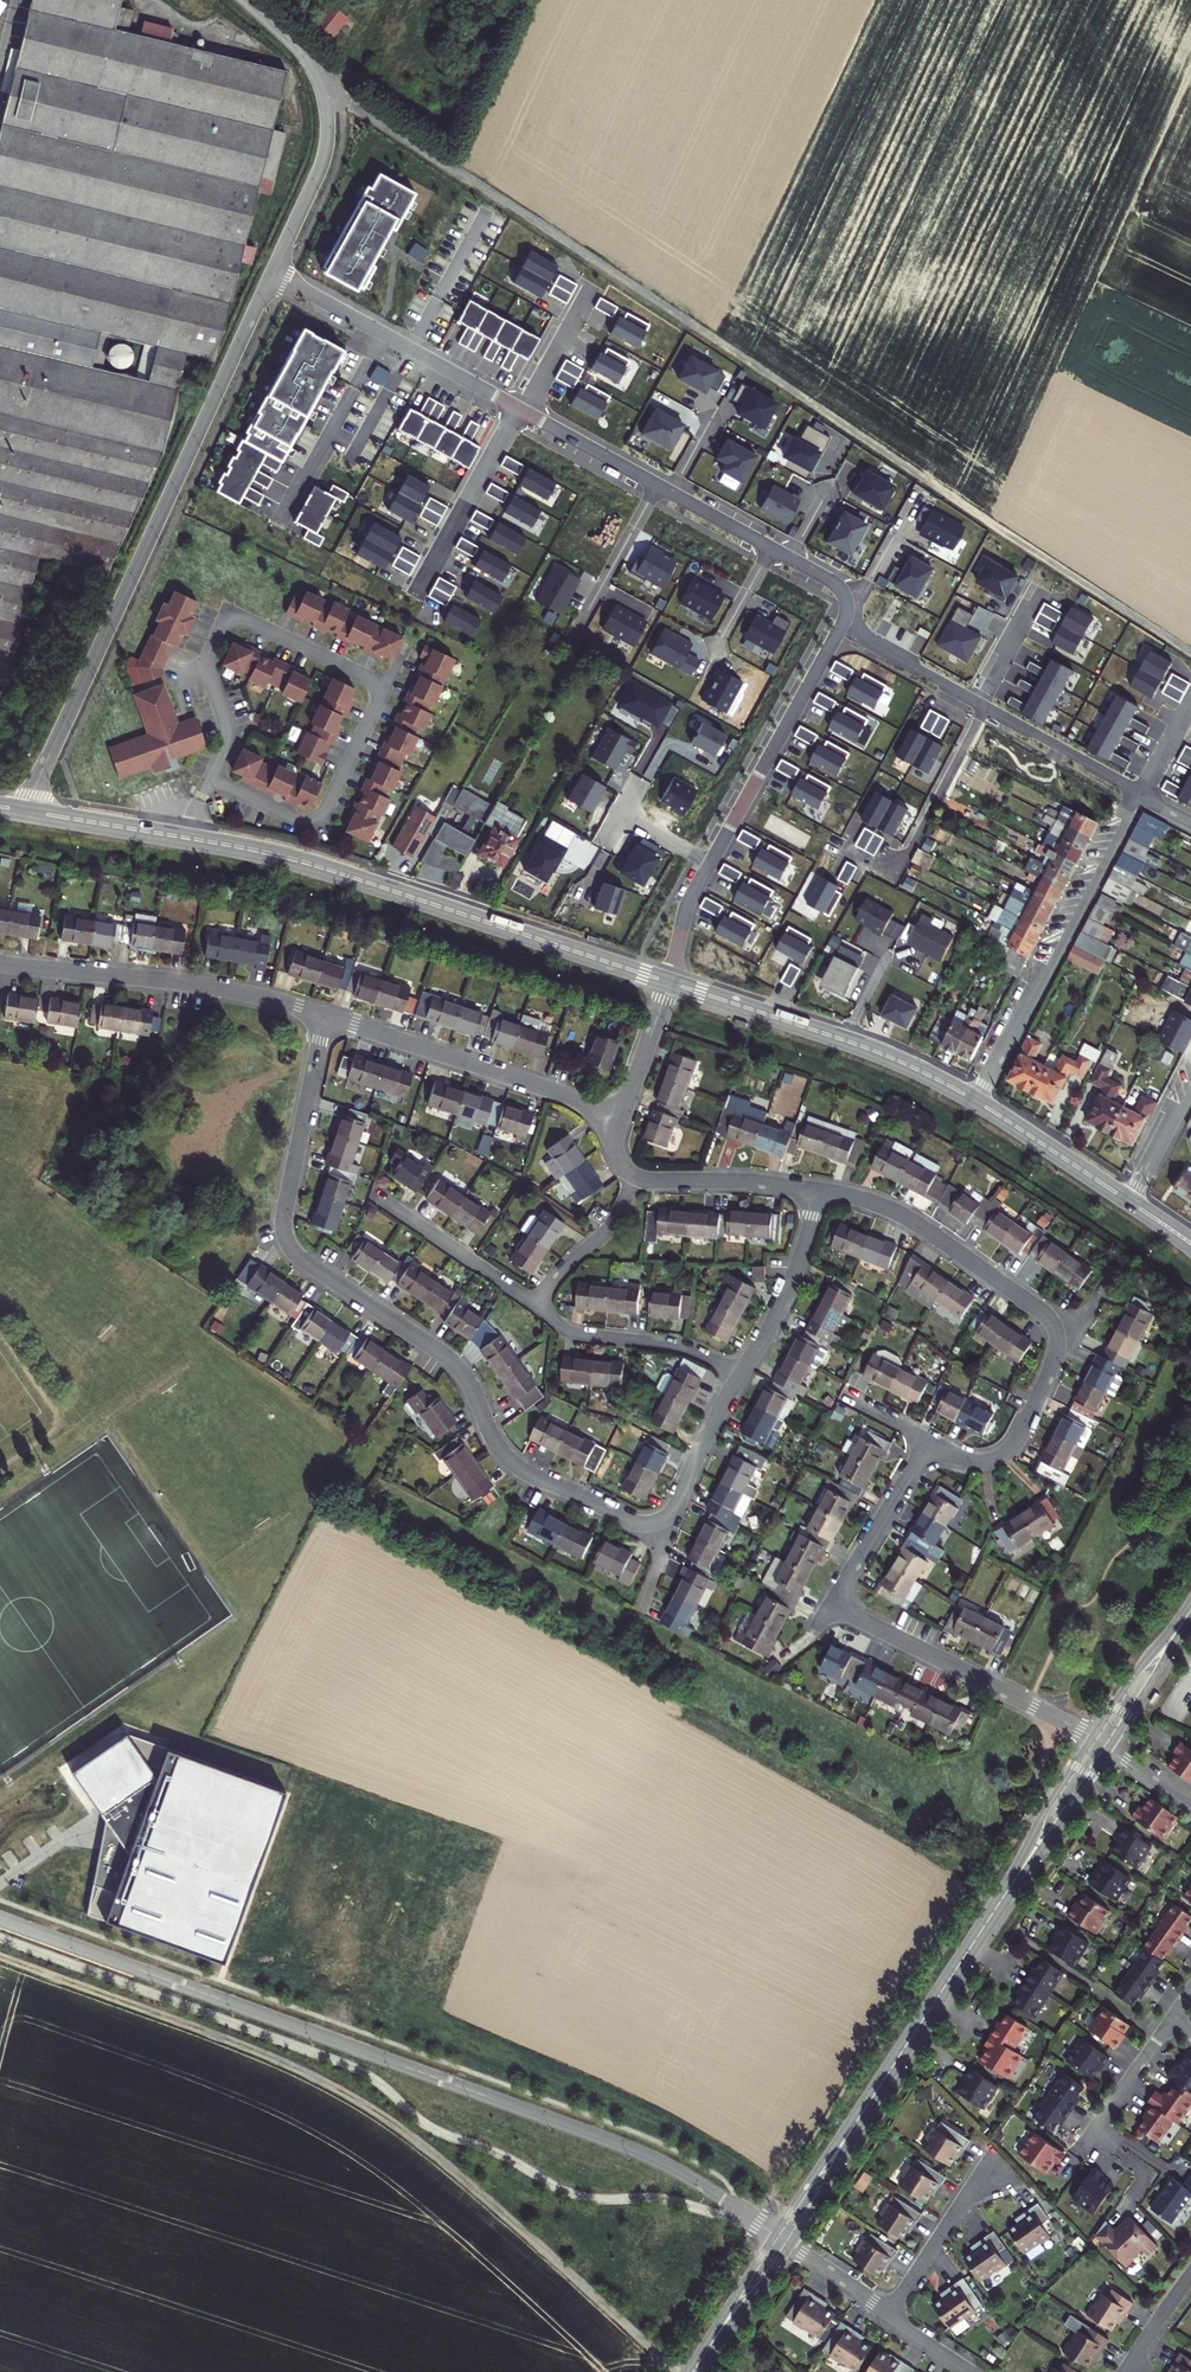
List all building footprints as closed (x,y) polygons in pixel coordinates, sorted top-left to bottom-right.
[(127,12),(130,0),(40,0),(0,145),(0,659),(28,559),(100,578),(156,460),(184,361),(203,367),(217,336),(288,81),(176,49),(180,37),(150,28),(146,41),(134,37),(140,15),(127,12)] [(317,33),(332,8),(325,3),(309,28),(317,33)] [(331,42),(348,15),(334,7),(318,34),(331,42)] [(325,267),(365,290),(378,267),(375,265),(394,229),(398,231),(419,194),(382,174),(374,188),(370,186),(325,267)] [(560,266),(532,251),(523,267),(551,282),(560,266)] [(523,267),(515,283),(542,298),(551,282),(523,267)] [(561,276),(556,285),(573,295),(578,285),(561,276)] [(573,295),(556,285),(551,294),(568,304),(573,295)] [(617,310),(622,301),(605,292),(600,301),(617,310)] [(461,342),(469,347),(489,310),(469,298),(456,320),(469,327),(461,342)] [(489,310),(469,347),(477,352),(485,336),(494,341),(506,319),(489,310)] [(626,318),(621,316),(612,333),(639,348),(651,325),(629,312),(626,318)] [(494,341),(485,356),(493,361),(502,345),(511,350),(524,329),(506,319),(494,341)] [(252,432),(219,489),(237,499),(241,492),(261,503),(267,493),(251,485),(252,484),(247,481),(250,475),(271,486),(276,476),(261,468),(261,467),(256,464),(260,458),(280,469),(285,459),(286,459),(307,421),(304,419),(321,390),(323,392),(347,350),(306,327),(276,381),(277,382),(271,394),(269,393),(249,430),(252,432)] [(511,350),(502,367),(511,372),(521,355),(530,360),(542,339),(524,329),(511,350)] [(605,354),(601,352),(591,369),(619,384),(631,361),(609,348),(605,354)] [(690,356),(678,378),(691,385),(692,384),(696,387),(696,388),(705,393),(708,386),(717,391),(725,376),(717,371),(690,356)] [(567,360),(562,369),(579,379),(585,369),(567,360)] [(579,379),(562,369),(557,379),(574,388),(579,379)] [(585,390),(581,387),(571,405),(599,420),(611,397),(589,384),(585,390)] [(737,414),(763,428),(776,405),(750,391),(741,386),(732,401),(741,406),(737,414)] [(418,438),(438,401),(430,397),(422,413),(412,407),(400,428),(418,438)] [(446,405),(438,401),(418,438),(435,448),(446,427),(437,421),(446,405)] [(656,409),(642,433),(671,450),(684,425),(656,409)] [(463,415),(455,410),(446,427),(435,448),(452,458),(464,436),(454,431),(463,415)] [(481,425),(472,420),(464,436),(452,458),(470,468),(482,446),(472,441),(481,425)] [(812,472),(817,461),(814,460),(816,456),(820,458),(831,438),(807,425),(798,441),(794,438),(784,456),(812,472)] [(727,440),(716,458),(725,463),(721,471),(742,483),(756,456),(727,440)] [(519,474),(524,465),(507,455),(502,464),(519,474)] [(520,484),(548,499),(557,483),(530,467),(520,484)] [(856,480),(850,491),(869,502),(868,505),(879,511),(892,487),(882,481),(884,478),(874,473),(872,476),(865,472),(860,482),(856,480)] [(431,485),(410,473),(400,491),(421,503),(431,485)] [(504,501),(510,492),(492,482),(487,491),(504,501)] [(306,537),(322,545),(327,536),(319,532),(338,497),(346,501),(351,492),(336,483),(331,492),(317,485),(297,521),(311,528),(306,537)] [(791,494),(790,496),(772,486),(759,508),(786,524),(800,499),(791,494)] [(400,491),(390,509),(411,521),(421,503),(400,491)] [(505,511),(533,526),(542,510),(515,495),(505,511)] [(432,496),(426,506),(444,515),(449,506),(432,496)] [(444,515),(426,506),(421,515),(438,524),(444,515)] [(921,506),(914,520),(922,525),(918,531),(929,538),(929,539),(941,546),(942,545),(951,550),(962,529),(952,523),(952,522),(942,516),(941,517),(921,506)] [(489,528),(494,519),(477,509),(472,518),(489,528)] [(865,525),(841,512),(836,521),(837,522),(833,528),(834,529),(826,543),(838,550),(839,549),(849,554),(856,541),(858,542),(863,532),(862,531),(865,525)] [(403,536),(376,520),(367,536),(394,552),(403,536)] [(490,538),(518,553),(527,537),(499,522),(490,538)] [(367,536),(358,552),(385,567),(394,552),(367,536)] [(474,555),(480,546),(462,536),(457,545),(474,555)] [(651,543),(643,557),(638,554),(630,568),(645,577),(647,574),(663,583),(670,572),(673,573),(678,563),(675,562),(678,558),(651,543)] [(404,545),(399,554),(416,564),(422,555),(404,545)] [(475,565),(503,581),(512,564),(485,549),(475,565)] [(416,564),(399,554),(394,564),(411,573),(416,564)] [(932,570),(911,559),(904,572),(895,567),(887,581),(917,597),(932,570)] [(974,586),(993,596),(991,599),(1001,605),(1015,580),(986,564),(974,586)] [(536,602),(559,615),(579,581),(556,567),(536,602)] [(435,585),(452,594),(457,585),(440,575),(435,585)] [(488,607),(497,591),(470,575),(460,592),(488,607)] [(704,584),(693,578),(680,601),(711,618),(723,596),(704,585),(704,584)] [(191,598),(192,596),(170,585),(163,600),(159,598),(152,615),(156,617),(149,631),(147,630),(136,655),(127,651),(124,658),(133,662),(139,677),(160,669),(158,662),(168,640),(171,641),(178,627),(180,623),(184,625),(189,612),(185,611),(191,598)] [(447,604),(452,594),(435,585),(430,594),(447,604)] [(295,588),(284,610),(297,616),(302,614),(312,619),(310,623),(319,627),(321,624),(336,631),(334,634),(348,641),(353,639),(363,644),(361,648),(374,654),(379,653),(390,658),(398,642),(401,636),(355,614),(353,617),(345,613),(348,607),(332,599),(329,605),(321,601),(323,598),(305,588),(303,592),(295,588)] [(629,607),(617,601),(604,624),(635,642),(648,619),(628,608),(629,607)] [(445,620),(473,635),(482,618),(454,603),(445,620)] [(1038,614),(1055,624),(1060,614),(1043,605),(1038,614)] [(972,615),(956,607),(935,645),(965,662),(979,637),(964,629),(972,615)] [(1082,638),(1092,620),(1070,608),(1060,626),(1082,638)] [(776,614),(771,623),(756,614),(744,636),(771,651),(787,621),(776,614)] [(1050,633),(1055,624),(1038,614),(1033,623),(1050,633)] [(1050,644),(1072,656),(1082,638),(1060,626),(1050,644)] [(920,627),(917,633),(927,638),(930,632),(920,627)] [(682,639),(663,629),(650,652),(691,674),(699,660),(686,653),(692,643),(683,638),(682,639)] [(240,645),(230,640),(219,662),(237,671),(239,667),(247,671),(244,677),(261,685),(263,679),(280,688),(278,691),(297,700),(308,679),(298,674),(296,669),(274,658),(272,661),(257,654),(259,650),(245,644),(240,645)] [(341,829),(363,840),(376,813),(378,814),(386,798),(380,795),(384,788),(388,789),(397,771),(394,769),(402,753),(405,755),(414,736),(411,734),(415,726),(421,729),(428,713),(423,710),(427,702),(430,704),(452,659),(428,647),(427,646),(423,644),(418,656),(422,658),(414,674),(418,676),(413,685),(408,687),(401,700),(405,702),(397,717),(394,715),(389,724),(393,726),(388,736),(383,737),(370,763),(372,768),(367,778),(363,776),(359,786),(362,787),(355,802),(352,800),(345,814),(347,819),(341,829)] [(1170,663),(1149,651),(1139,669),(1160,681),(1170,663)] [(133,662),(124,658),(123,661),(131,680),(139,677),(133,662)] [(1028,661),(1024,669),(1040,678),(1061,690),(1071,672),(1050,660),(1044,670),(1028,661)] [(835,661),(830,671),(847,681),(853,671),(835,661)] [(708,686),(701,699),(724,712),(741,681),(717,667),(710,679),(713,680),(709,687),(708,686)] [(1139,669),(1129,687),(1150,699),(1160,681),(1139,669)] [(856,676),(847,694),(874,709),(887,686),(864,673),(861,679),(856,676)] [(1170,675),(1165,684),(1182,693),(1187,684),(1170,675)] [(353,687),(331,676),(308,721),(312,723),(308,731),(305,729),(294,751),(319,763),(322,757),(319,755),(321,751),(327,739),(330,740),(337,727),(335,722),(339,714),(343,716),(349,702),(347,697),(353,687)] [(1019,678),(1014,687),(1030,695),(1052,707),(1061,690),(1040,678),(1035,687),(1019,678)] [(173,752),(204,741),(193,712),(187,714),(175,718),(174,715),(161,681),(160,679),(142,686),(131,690),(145,729),(106,744),(117,773),(149,762),(151,769),(170,762),(167,755),(173,752)] [(631,681),(617,704),(641,717),(639,721),(650,727),(653,720),(668,729),(680,709),(631,681)] [(1182,693),(1165,684),(1160,693),(1177,703),(1182,693)] [(818,692),(812,702),(830,712),(835,702),(818,692)] [(1009,696),(1005,703),(1042,724),(1052,707),(1030,695),(1025,704),(1009,696)] [(1125,726),(1141,735),(1146,727),(1130,718),(1135,708),(1115,696),(1104,714),(1125,726)] [(837,711),(828,728),(855,743),(868,720),(845,707),(842,713),(837,711)] [(930,708),(920,726),(929,731),(939,713),(930,708)] [(939,713),(929,731),(939,736),(949,719),(939,713)] [(1116,743),(1132,752),(1136,744),(1120,735),(1125,726),(1104,714),(1094,731),(1116,743)] [(701,721),(690,741),(713,755),(725,734),(701,721)] [(591,756),(614,768),(625,748),(631,751),(636,742),(608,726),(591,756)] [(799,726),(794,736),(811,745),(817,735),(799,726)] [(911,727),(895,754),(911,763),(927,736),(911,727)] [(1085,748),(1123,769),(1127,761),(1111,752),(1116,743),(1094,731),(1085,748)] [(927,736),(911,763),(927,772),(942,745),(927,736)] [(818,744),(809,761),(836,777),(849,753),(826,741),(823,747),(818,744)] [(239,746),(228,767),(239,773),(241,778),(267,791),(273,789),(282,794),(281,798),(290,802),(292,799),(306,806),(318,782),(302,774),(299,780),(291,776),(293,772),(274,763),(272,766),(256,758),(258,755),(244,748),(239,746)] [(1178,754),(1190,761),(1190,751),(1183,746),(1178,754)] [(167,755),(170,762),(174,760),(176,759),(173,752),(167,755)] [(966,752),(959,766),(964,769),(972,755),(966,752)] [(1178,754),(1174,762),(1190,771),(1185,780),(1190,784),(1190,761),(1178,754)] [(781,759),(775,769),(792,779),(798,769),(781,759)] [(581,773),(567,798),(589,811),(594,804),(593,801),(597,794),(599,793),(604,786),(581,773)] [(800,778),(790,795),(817,810),(830,787),(807,774),(804,780),(800,778)] [(697,790),(673,777),(659,802),(683,815),(697,790)] [(1159,788),(1190,806),(1190,784),(1185,780),(1180,789),(1164,780),(1159,788)] [(495,872),(500,864),(503,864),(504,861),(503,858),(524,823),(503,811),(505,809),(493,802),(492,803),(487,811),(453,791),(443,786),(425,817),(408,807),(386,846),(405,857),(420,832),(427,836),(417,855),(430,863),(444,838),(464,850),(473,835),(452,823),(459,812),(480,824),(490,830),(488,833),(487,834),(483,840),(484,841),(473,860),(495,872)] [(875,790),(860,817),(876,826),(891,799),(875,790)] [(891,799),(876,826),(892,835),(907,808),(891,799)] [(1048,805),(1046,810),(1089,832),(1096,819),(1076,809),(1072,817),(1048,805)] [(935,808),(929,818),(940,823),(945,813),(935,808)] [(1141,809),(1134,822),(1148,830),(1153,820),(1150,819),(1152,815),(1141,809)] [(1049,828),(1063,835),(1082,846),(1089,832),(1046,810),(1045,810),(1041,816),(1053,821),(1049,828)] [(1134,822),(1127,836),(1142,843),(1149,830),(1148,830),(1134,822)] [(864,826),(854,844),(863,849),(873,831),(864,826)] [(741,829),(736,839),(753,849),(759,839),(741,829)] [(873,831),(863,849),(872,854),(882,836),(873,831)] [(522,867),(544,880),(554,862),(556,864),(565,847),(543,834),(538,842),(537,841),(522,867)] [(1045,837),(1042,842),(1075,859),(1082,846),(1063,835),(1058,844),(1045,837)] [(1127,836),(1121,848),(1134,855),(1137,857),(1144,844),(1142,843),(1127,836)] [(1043,858),(1049,862),(1069,872),(1075,859),(1042,842),(1039,848),(1046,852),(1043,858)] [(915,843),(908,855),(924,863),(930,851),(915,843)] [(760,848),(751,865),(778,880),(791,857),(768,844),(765,850),(760,848)] [(634,845),(625,861),(620,858),(614,868),(640,883),(655,857),(634,845)] [(1121,848),(1117,856),(1130,863),(1134,855),(1121,848)] [(414,860),(450,874),(451,873),(457,863),(437,851),(430,863),(417,855),(414,860)] [(847,860),(837,878),(847,884),(857,866),(847,860)] [(1026,860),(1023,865),(1062,885),(1069,872),(1049,862),(1045,870),(1026,860)] [(1114,861),(1107,874),(1124,884),(1131,871),(1114,861)] [(723,863),(717,873),(734,883),(740,873),(723,863)] [(1038,881),(1035,888),(1055,898),(1062,885),(1023,865),(1020,872),(1038,881)] [(450,874),(443,886),(452,889),(459,877),(451,873),(450,874)] [(1107,874),(1101,885),(1124,897),(1130,887),(1124,884),(1107,874)] [(839,885),(821,876),(807,904),(830,916),(842,893),(836,890),(839,885)] [(742,882),(732,899),(759,914),(772,891),(749,878),(746,884),(742,882)] [(624,888),(601,881),(593,906),(615,914),(624,888)] [(1010,891),(1015,894),(1049,911),(1055,898),(1035,888),(1028,884),(1023,892),(1012,886),(1010,891)] [(1100,887),(1093,900),(1107,908),(1118,913),(1120,909),(1110,903),(1114,894),(1100,887)] [(1019,903),(1015,910),(1042,924),(1049,911),(1015,894),(1013,899),(1019,903)] [(866,896),(854,917),(872,926),(871,928),(880,933),(882,930),(890,916),(893,910),(866,896)] [(704,897),(698,907),(716,917),(721,906),(704,897)] [(994,900),(987,913),(994,917),(996,918),(1003,904),(994,900)] [(1093,900),(1086,913),(1100,921),(1107,908),(1093,900)] [(1003,904),(996,918),(1035,938),(1042,924),(1015,910),(1003,904)] [(10,937),(14,913),(0,910),(0,935),(10,937)] [(723,915),(713,933),(740,948),(753,924),(731,912),(727,918),(723,915)] [(923,912),(908,941),(941,959),(954,935),(930,922),(933,917),(923,912)] [(44,918),(14,913),(10,937),(40,942),(44,918)] [(1086,913),(1079,927),(1093,934),(1100,921),(1086,913)] [(97,922),(66,915),(61,938),(93,945),(97,922)] [(129,923),(128,928),(124,945),(154,951),(159,927),(161,920),(137,915),(135,924),(129,923)] [(890,916),(882,930),(889,934),(897,920),(890,916)] [(1000,937),(1010,943),(1028,952),(1035,938),(996,918),(994,917),(992,922),(999,926),(1004,929),(1000,937)] [(897,920),(889,934),(896,938),(903,924),(897,920)] [(128,928),(97,922),(93,945),(115,950),(116,943),(124,945),(128,928)] [(788,924),(775,947),(801,962),(811,945),(807,943),(811,937),(788,924)] [(999,926),(995,935),(1000,937),(1004,929),(999,926)] [(188,933),(159,927),(154,951),(183,957),(188,933)] [(241,940),(211,935),(207,959),(238,963),(241,940)] [(1189,935),(1182,948),(1190,952),(1190,936),(1189,935)] [(269,944),(241,940),(238,963),(266,967),(265,972),(275,974),(280,941),(270,939),(269,944)] [(1072,940),(1064,954),(1090,968),(1098,954),(1072,940)] [(840,942),(834,953),(858,965),(863,954),(840,942)] [(1005,952),(1008,954),(1023,961),(1028,952),(1010,943),(1005,952)] [(1182,948),(1175,961),(1183,965),(1190,969),(1190,952),(1182,948)] [(324,960),(296,951),(288,973),(318,983),(324,960)] [(834,953),(822,976),(824,985),(842,994),(858,965),(834,953)] [(1008,954),(1002,965),(1017,973),(1023,961),(1008,954)] [(346,967),(324,960),(318,983),(339,990),(341,986),(348,988),(352,974),(345,971),(346,967)] [(778,979),(788,985),(798,967),(788,961),(778,979)] [(1187,985),(1190,987),(1190,969),(1183,965),(1175,978),(1181,981),(1187,985)] [(361,977),(352,974),(348,988),(356,991),(355,995),(376,1002),(384,979),(363,972),(361,977)] [(1178,986),(1181,981),(1175,978),(1174,978),(1172,983),(1178,986)] [(411,988),(384,979),(376,1002),(416,1015),(421,1000),(409,997),(411,988)] [(1181,981),(1178,986),(1184,990),(1187,985),(1181,981)] [(1179,998),(1190,1004),(1190,987),(1187,985),(1184,990),(1179,998)] [(42,998),(13,993),(8,1017),(38,1022),(42,998)] [(890,994),(879,1015),(888,1019),(889,1018),(905,1027),(915,1007),(890,994)] [(463,1007),(433,997),(425,1020),(456,1030),(463,1007)] [(84,1003),(55,998),(50,1022),(79,1027),(84,1003)] [(980,1001),(974,1013),(956,1047),(971,1055),(983,1032),(989,1021),(979,1015),(985,1004),(980,1001)] [(104,1007),(96,1005),(92,1021),(101,1023),(100,1026),(122,1031),(127,1006),(105,1002),(104,1007)] [(146,1011),(127,1006),(122,1031),(141,1034),(142,1030),(153,1032),(156,1017),(145,1014),(146,1011)] [(485,1014),(463,1007),(456,1030),(477,1036),(478,1032),(486,1034),(490,1020),(484,1018),(485,1014)] [(940,1010),(928,1033),(956,1047),(974,1013),(971,1011),(969,1013),(958,1008),(954,1017),(940,1010)] [(523,1015),(520,1024),(512,1047),(540,1056),(548,1034),(537,1030),(540,1020),(523,1015)] [(498,1022),(490,1020),(486,1034),(495,1037),(493,1041),(512,1047),(520,1024),(500,1018),(498,1022)] [(619,1037),(595,1029),(585,1059),(609,1067),(619,1037)] [(1020,1043),(1004,1072),(1015,1078),(1014,1080),(1019,1082),(1018,1084),(1024,1087),(1039,1061),(1028,1055),(1037,1038),(1024,1031),(1018,1041),(1020,1043)] [(1049,1066),(1039,1061),(1024,1087),(1029,1090),(1030,1089),(1034,1090),(1035,1089),(1045,1095),(1061,1065),(1077,1073),(1085,1057),(1089,1059),(1095,1049),(1078,1040),(1070,1055),(1058,1049),(1049,1066)] [(695,1059),(672,1051),(662,1081),(685,1089),(695,1059)] [(357,1057),(355,1063),(351,1073),(349,1073),(347,1080),(377,1090),(385,1066),(357,1057)] [(355,1063),(344,1059),(340,1070),(349,1073),(351,1073),(355,1063)] [(413,1075),(385,1066),(377,1090),(405,1100),(413,1075)] [(1090,1066),(1084,1077),(1095,1082),(1100,1072),(1090,1066)] [(1114,1079),(1100,1072),(1095,1082),(1098,1084),(1082,1115),(1091,1119),(1091,1121),(1096,1124),(1095,1126),(1102,1129),(1116,1102),(1105,1096),(1114,1079)] [(678,1110),(685,1089),(662,1081),(656,1102),(659,1104),(657,1111),(672,1116),(675,1109),(678,1110)] [(464,1092),(433,1083),(426,1106),(456,1116),(464,1092)] [(1126,1107),(1116,1102),(1102,1129),(1108,1133),(1110,1131),(1113,1133),(1114,1132),(1125,1137),(1141,1107),(1145,1109),(1151,1099),(1135,1091),(1126,1107)] [(491,1101),(464,1092),(456,1116),(484,1125),(491,1101)] [(369,1112),(351,1106),(347,1118),(341,1116),(335,1137),(360,1145),(369,1112)] [(534,1115),(505,1106),(497,1127),(526,1138),(534,1115)] [(741,1111),(723,1106),(714,1131),(754,1145),(761,1124),(739,1117),(741,1111)] [(676,1117),(672,1116),(657,1111),(653,1109),(643,1138),(667,1147),(676,1117)] [(797,1118),(795,1123),(784,1154),(791,1157),(795,1145),(816,1153),(828,1120),(806,1112),(803,1121),(797,1118)] [(1179,1128),(1190,1134),(1190,1119),(1185,1117),(1179,1128)] [(781,1131),(761,1124),(754,1145),(783,1156),(784,1154),(795,1123),(785,1120),(781,1131)] [(856,1130),(828,1120),(816,1153),(850,1165),(859,1140),(852,1138),(856,1130)] [(568,1133),(548,1148),(566,1172),(585,1157),(568,1133)] [(1181,1145),(1190,1149),(1190,1138),(1185,1136),(1181,1145)] [(354,1167),(360,1145),(335,1137),(329,1160),(335,1162),(333,1168),(353,1173),(364,1177),(366,1170),(354,1167)] [(885,1144),(877,1141),(867,1170),(894,1180),(903,1157),(907,1147),(887,1140),(885,1144)] [(396,1162),(389,1172),(408,1185),(415,1190),(418,1186),(427,1173),(430,1169),(433,1165),(423,1159),(420,1163),(403,1151),(395,1146),(388,1156),(396,1162)] [(602,1181),(585,1157),(566,1172),(583,1196),(602,1181)] [(952,1176),(903,1157),(894,1180),(941,1197),(952,1176)] [(364,1177),(353,1173),(333,1168),(326,1195),(351,1202),(356,1184),(362,1186),(364,1177)] [(1166,1192),(1182,1202),(1190,1189),(1190,1175),(1181,1169),(1166,1192)] [(463,1192),(439,1175),(425,1196),(450,1214),(463,1192)] [(1182,1202),(1190,1208),(1190,1189),(1182,1202)] [(488,1209),(463,1192),(450,1214),(473,1230),(488,1209)] [(985,1210),(959,1192),(944,1210),(963,1224),(966,1219),(974,1224),(985,1210)] [(342,1234),(351,1202),(326,1195),(318,1227),(342,1234)] [(563,1220),(541,1206),(526,1230),(547,1243),(563,1220)] [(990,1214),(985,1210),(974,1224),(998,1241),(1013,1221),(995,1208),(990,1214)] [(724,1214),(719,1214),(717,1234),(747,1236),(749,1211),(725,1209),(724,1214)] [(688,1213),(657,1211),(657,1216),(646,1215),(644,1246),(655,1246),(655,1235),(686,1237),(688,1213)] [(777,1212),(749,1211),(747,1236),(776,1237),(777,1212)] [(719,1214),(688,1213),(686,1237),(709,1238),(710,1234),(717,1234),(719,1214)] [(866,1233),(839,1221),(829,1244),(857,1256),(866,1233)] [(1038,1239),(1013,1221),(998,1241),(1016,1255),(1021,1248),(1028,1253),(1038,1239)] [(530,1270),(547,1243),(526,1230),(509,1255),(530,1270)] [(896,1245),(866,1233),(857,1256),(886,1268),(896,1245)] [(354,1241),(347,1251),(352,1254),(349,1259),(367,1270),(381,1250),(357,1234),(354,1241)] [(1044,1243),(1038,1239),(1028,1253),(1051,1270),(1066,1250),(1048,1237),(1044,1243)] [(407,1268),(381,1250),(367,1270),(385,1283),(389,1278),(396,1283),(407,1268)] [(1090,1268),(1066,1250),(1051,1270),(1076,1288),(1090,1268)] [(903,1292),(910,1282),(935,1300),(950,1279),(924,1261),(912,1254),(895,1287),(903,1292)] [(414,1258),(407,1268),(396,1283),(421,1299),(435,1279),(417,1266),(419,1262),(414,1258)] [(289,1280),(265,1263),(250,1284),(274,1301),(289,1280)] [(762,1280),(762,1273),(763,1265),(756,1265),(754,1279),(762,1280)] [(757,1283),(736,1272),(722,1298),(744,1309),(757,1283)] [(847,1281),(834,1274),(822,1300),(844,1310),(853,1293),(847,1290),(851,1283),(847,1281)] [(453,1292),(435,1279),(421,1299),(446,1316),(457,1301),(450,1296),(453,1292)] [(671,1279),(670,1288),(680,1289),(681,1280),(671,1279)] [(974,1295),(950,1279),(935,1300),(959,1317),(974,1295)] [(308,1293),(289,1280),(274,1301),(300,1318),(310,1303),(304,1299),(308,1293)] [(609,1282),(581,1280),(580,1310),(589,1311),(589,1306),(608,1307),(609,1282)] [(640,1284),(609,1282),(608,1307),(639,1309),(640,1284)] [(670,1288),(650,1286),(648,1310),(678,1312),(680,1289),(670,1288)] [(692,1289),(680,1289),(678,1312),(690,1314),(692,1289)] [(731,1335),(744,1309),(722,1298),(709,1324),(731,1335)] [(834,1329),(844,1310),(822,1300),(810,1326),(824,1333),(831,1336),(834,1329)] [(482,1317),(457,1301),(446,1316),(442,1321),(467,1338),(482,1317)] [(1153,1312),(1129,1301),(1116,1329),(1139,1340),(1153,1312)] [(335,1319),(310,1303),(300,1318),(306,1322),(303,1327),(322,1339),(335,1319)] [(1007,1322),(990,1309),(986,1313),(980,1308),(970,1321),(976,1326),(973,1330),(992,1344),(1007,1322)] [(358,1334),(335,1319),(322,1339),(339,1350),(343,1344),(349,1348),(358,1334)] [(1033,1340),(1007,1322),(992,1344),(1018,1362),(1033,1340)] [(811,1361),(824,1333),(810,1326),(806,1334),(799,1330),(789,1350),(811,1361)] [(1130,1357),(1139,1340),(1116,1329),(1103,1354),(1121,1364),(1126,1355),(1130,1357)] [(365,1339),(358,1334),(349,1348),(373,1365),(387,1345),(368,1333),(365,1339)] [(516,1359),(498,1335),(479,1349),(498,1374),(516,1359)] [(412,1362),(387,1345),(373,1365),(397,1382),(412,1362)] [(802,1380),(811,1361),(789,1350),(777,1376),(793,1385),(797,1377),(802,1380)] [(1117,1373),(1121,1364),(1103,1354),(1099,1353),(1085,1379),(1107,1391),(1117,1373)] [(595,1358),(565,1354),(562,1380),(591,1384),(595,1358)] [(898,1370),(871,1355),(860,1376),(888,1391),(898,1370)] [(623,1361),(595,1358),(591,1384),(620,1387),(623,1361)] [(535,1383),(516,1359),(498,1374),(515,1398),(523,1409),(543,1393),(535,1383)] [(687,1359),(682,1368),(670,1394),(691,1404),(703,1379),(691,1372),(695,1363),(687,1359)] [(695,1363),(691,1372),(703,1379),(708,1369),(695,1363)] [(924,1384),(898,1370),(888,1391),(914,1405),(924,1384)] [(1117,1373),(1107,1391),(1115,1395),(1124,1379),(1122,1376),(1117,1373)] [(781,1412),(793,1385),(777,1376),(773,1384),(767,1382),(758,1401),(781,1412)] [(1096,1413),(1107,1391),(1085,1379),(1071,1407),(1086,1415),(1089,1409),(1096,1413)] [(421,1385),(408,1395),(437,1434),(456,1420),(439,1395),(431,1400),(421,1385)] [(965,1399),(938,1385),(930,1402),(937,1407),(935,1411),(953,1421),(965,1399)] [(678,1432),(691,1404),(670,1394),(656,1421),(678,1432)] [(992,1413),(965,1399),(953,1421),(981,1435),(992,1413)] [(767,1440),(781,1412),(758,1401),(745,1428),(767,1440)] [(1083,1422),(1086,1415),(1071,1407),(1067,1414),(1062,1412),(1052,1432),(1076,1444),(1084,1448),(1093,1429),(1092,1426),(1083,1422)] [(568,1428),(540,1414),(529,1437),(557,1451),(568,1428)] [(595,1441),(568,1428),(557,1451),(583,1464),(594,1469),(605,1446),(595,1441)] [(861,1435),(851,1455),(874,1467),(882,1451),(885,1452),(891,1441),(868,1430),(865,1437),(861,1435)] [(671,1440),(655,1432),(651,1441),(648,1439),(638,1459),(660,1470),(669,1450),(667,1449),(671,1440)] [(1084,1448),(1076,1444),(1052,1432),(1033,1470),(1062,1484),(1067,1473),(1063,1471),(1071,1455),(1079,1459),(1084,1448)] [(455,1434),(442,1443),(447,1450),(443,1453),(456,1471),(477,1457),(464,1438),(460,1440),(455,1434)] [(740,1440),(721,1476),(744,1487),(755,1464),(760,1466),(766,1453),(740,1440)] [(844,1477),(840,1484),(859,1494),(862,1496),(866,1488),(864,1485),(874,1467),(851,1455),(841,1475),(844,1477)] [(493,1480),(477,1457),(456,1471),(473,1495),(493,1480)] [(647,1497),(660,1470),(638,1459),(625,1485),(647,1497)] [(714,1501),(712,1506),(730,1514),(744,1487),(721,1476),(709,1499),(714,1501)] [(828,1492),(819,1508),(842,1520),(850,1504),(854,1506),(859,1494),(840,1484),(837,1482),(831,1493),(828,1492)] [(935,1495),(926,1511),(948,1525),(959,1506),(956,1504),(960,1497),(938,1484),(933,1493),(935,1495)] [(1063,1515),(1049,1493),(1037,1500),(1039,1502),(1023,1512),(1038,1535),(1057,1523),(1055,1521),(1063,1515)] [(566,1520),(539,1505),(536,1510),(527,1527),(554,1542),(566,1520)] [(712,1506),(698,1533),(720,1544),(729,1525),(725,1523),(730,1514),(712,1506)] [(810,1530),(808,1537),(828,1548),(831,1549),(836,1541),(833,1539),(842,1520),(819,1508),(808,1529),(810,1530)] [(913,1529),(909,1538),(932,1552),(942,1558),(947,1549),(937,1543),(948,1525),(926,1511),(916,1530),(913,1529)] [(1020,1548),(1038,1535),(1023,1512),(1007,1523),(1005,1520),(995,1527),(1011,1549),(1018,1545),(1020,1548)] [(592,1534),(566,1520),(554,1542),(580,1556),(592,1534)] [(696,1556),(693,1562),(707,1569),(720,1544),(698,1533),(688,1552),(696,1556)] [(798,1544),(788,1562),(811,1574),(819,1559),(821,1560),(828,1548),(808,1537),(805,1535),(801,1545),(798,1544)] [(631,1553),(604,1538),(592,1559),(619,1574),(616,1579),(627,1585),(639,1563),(629,1557),(631,1553)] [(904,1550),(896,1564),(919,1579),(929,1562),(927,1560),(932,1552),(909,1538),(903,1548),(904,1550)] [(688,1570),(677,1591),(699,1601),(709,1581),(716,1584),(721,1576),(707,1569),(693,1562),(681,1556),(676,1565),(688,1570)] [(779,1584),(777,1590),(800,1603),(805,1594),(802,1592),(811,1574),(788,1562),(777,1582),(779,1584)] [(884,1580),(879,1590),(901,1604),(906,1608),(914,1612),(916,1607),(907,1601),(919,1579),(896,1564),(886,1581),(884,1580)] [(768,1598),(759,1615),(782,1628),(790,1613),(793,1616),(800,1603),(777,1590),(771,1600),(768,1598)] [(677,1591),(664,1617),(685,1628),(691,1632),(694,1626),(688,1623),(699,1601),(677,1591)] [(988,1615),(968,1605),(966,1608),(958,1603),(946,1629),(958,1633),(960,1630),(976,1638),(988,1615)] [(737,1641),(748,1647),(771,1657),(777,1647),(773,1646),(782,1628),(759,1615),(747,1636),(741,1633),(737,1641)] [(1008,1624),(988,1615),(976,1638),(994,1647),(993,1650),(1005,1656),(1016,1632),(1006,1628),(1008,1624)] [(852,1654),(836,1645),(823,1670),(842,1680),(844,1676),(850,1679),(863,1655),(855,1650),(852,1654)] [(876,1662),(863,1655),(850,1679),(860,1685),(859,1688),(875,1696),(888,1672),(874,1665),(876,1662)] [(907,1681),(888,1672),(875,1696),(897,1707),(899,1704),(905,1708),(918,1683),(908,1678),(907,1681)] [(930,1689),(918,1683),(905,1708),(914,1713),(912,1716),(930,1725),(943,1700),(929,1692),(930,1689)] [(962,1710),(943,1700),(930,1725),(952,1736),(954,1732),(962,1737),(975,1712),(964,1706),(962,1710)] [(278,1796),(119,1738),(63,1776),(98,1826),(107,1839),(80,1916),(79,1918),(215,1968),(278,1796)] [(1174,1769),(1190,1782),(1190,1749),(1182,1742),(1175,1751),(1178,1754),(1175,1758),(1179,1762),(1174,1769)] [(1139,1807),(1133,1817),(1163,1839),(1179,1818),(1156,1801),(1151,1808),(1146,1805),(1143,1810),(1139,1807)] [(107,1839),(98,1826),(93,1848),(81,1909),(79,1918),(80,1916),(107,1839)] [(1122,1837),(1113,1852),(1138,1869),(1153,1846),(1125,1829),(1120,1836),(1122,1837)] [(1094,1876),(1089,1883),(1117,1901),(1131,1879),(1106,1862),(1096,1877),(1094,1876)] [(1178,1892),(1190,1901),(1190,1874),(1178,1892)] [(1073,1908),(1068,1916),(1096,1934),(1110,1911),(1085,1895),(1075,1910),(1073,1908)] [(1145,1948),(1147,1950),(1163,1961),(1173,1947),(1175,1948),(1180,1940),(1185,1933),(1183,1931),(1190,1921),(1190,1916),(1176,1905),(1145,1948)] [(1059,1935),(1049,1950),(1074,1967),(1075,1966),(1089,1944),(1062,1926),(1057,1933),(1059,1935)] [(1147,1950),(1116,1994),(1134,2006),(1144,1992),(1146,1993),(1157,1978),(1155,1977),(1165,1962),(1163,1961),(1147,1950)] [(1031,1973),(1026,1981),(1049,1995),(1054,1998),(1068,1977),(1043,1960),(1033,1974),(1031,1973)] [(1024,1990),(1014,2005),(1035,2018),(1049,1995),(1026,1981),(1021,1989),(1024,1990)] [(1086,2034),(1071,2056),(1096,2074),(1106,2059),(1108,2061),(1113,2053),(1118,2046),(1116,2044),(1127,2030),(1102,2013),(1086,2034)] [(998,2024),(990,2035),(998,2040),(1022,2056),(1036,2033),(1015,2019),(1007,2031),(998,2024)] [(1022,2056),(998,2040),(993,2048),(989,2045),(985,2050),(982,2048),(976,2058),(1008,2078),(1022,2056)] [(1190,2090),(1190,2057),(1185,2064),(1180,2061),(1177,2066),(1174,2063),(1167,2073),(1190,2090)] [(970,2072),(960,2087),(986,2103),(1000,2081),(972,2063),(968,2070),(970,2072)] [(1065,2074),(1034,2117),(1053,2131),(1063,2117),(1066,2119),(1077,2103),(1074,2102),(1084,2087),(1065,2074)] [(1156,2088),(1148,2099),(1152,2102),(1174,2118),(1178,2121),(1190,2103),(1190,2098),(1173,2084),(1165,2095),(1156,2088)] [(1149,2112),(1139,2125),(1158,2140),(1174,2118),(1152,2102),(1146,2110),(1149,2112)] [(931,2142),(926,2150),(950,2165),(955,2157),(962,2146),(965,2148),(970,2140),(955,2130),(950,2138),(936,2129),(929,2141),(931,2142)] [(1032,2130),(1016,2152),(1039,2169),(1045,2161),(1049,2164),(1053,2160),(1056,2162),(1063,2152),(1032,2130)] [(955,2157),(957,2159),(965,2148),(962,2146),(955,2157)] [(910,2181),(905,2188),(929,2204),(934,2196),(941,2185),(943,2187),(949,2179),(934,2169),(929,2176),(915,2168),(908,2179),(910,2181)] [(1096,2169),(1073,2199),(1095,2215),(1112,2192),(1104,2187),(1108,2182),(1103,2179),(1105,2176),(1096,2169)] [(1150,2209),(1175,2225),(1190,2200),(1190,2177),(1186,2184),(1172,2175),(1150,2209)] [(1104,2187),(1112,2192),(1115,2187),(1108,2182),(1104,2187)] [(934,2196),(936,2198),(943,2187),(941,2185),(934,2196)] [(1016,2222),(1007,2228),(1024,2253),(1040,2241),(1041,2242),(1050,2236),(1041,2223),(1049,2218),(1037,2202),(1021,2213),(1023,2217),(1016,2222)] [(886,2218),(881,2225),(904,2241),(910,2233),(917,2222),(920,2224),(925,2215),(910,2205),(905,2213),(891,2204),(884,2216),(886,2218)] [(1014,2218),(1016,2222),(1023,2217),(1021,2213),(1014,2218)] [(1111,2223),(1099,2236),(1107,2244),(1105,2246),(1128,2268),(1144,2251),(1150,2257),(1161,2246),(1129,2217),(1118,2230),(1111,2223)] [(910,2233),(912,2235),(920,2224),(917,2222),(910,2233)] [(972,2249),(962,2255),(979,2280),(995,2268),(996,2269),(1005,2263),(996,2250),(1004,2245),(993,2229),(976,2240),(979,2244),(972,2249)] [(859,2253),(854,2260),(878,2276),(883,2268),(890,2257),(893,2259),(898,2251),(883,2241),(878,2248),(864,2240),(857,2251),(859,2253)] [(969,2245),(972,2249),(979,2244),(976,2240),(969,2245)] [(883,2268),(886,2270),(893,2259),(890,2257),(883,2268)] [(943,2299),(934,2305),(951,2330),(967,2318),(968,2320),(977,2313),(968,2300),(976,2295),(964,2279),(948,2290),(950,2294),(943,2299)] [(804,2289),(793,2306),(801,2310),(792,2324),(802,2330),(803,2329),(819,2339),(835,2314),(825,2308),(818,2304),(821,2300),(804,2289)] [(941,2295),(943,2299),(950,2294),(948,2290),(941,2295)] [(1096,2306),(1094,2305),(1087,2315),(1112,2331),(1118,2323),(1121,2317),(1124,2319),(1134,2303),(1114,2290),(1109,2297),(1104,2294),(1096,2306)] [(821,2300),(818,2304),(825,2308),(828,2305),(821,2300)] [(841,2321),(831,2338),(838,2343),(830,2356),(839,2362),(840,2361),(856,2371),(873,2347),(863,2341),(856,2336),(858,2332),(841,2321)] [(1072,2343),(1070,2341),(1063,2351),(1088,2368),(1094,2360),(1097,2354),(1100,2356),(1110,2340),(1090,2327),(1085,2334),(1080,2331),(1072,2343)] [(858,2332),(856,2336),(863,2341),(865,2337),(858,2332)] [(866,2371),(912,2371),(914,2369),(901,2360),(899,2363),(888,2356),(880,2351),(866,2371)] [(1181,2352),(1170,2367),(1172,2369),(1171,2371),(1190,2371),(1190,2359),(1181,2352)] [(890,2353),(888,2356),(899,2363),(901,2360),(890,2353)] [(1066,2364),(1061,2371),(1055,2368),(1053,2371),(1079,2371),(1066,2364)]
